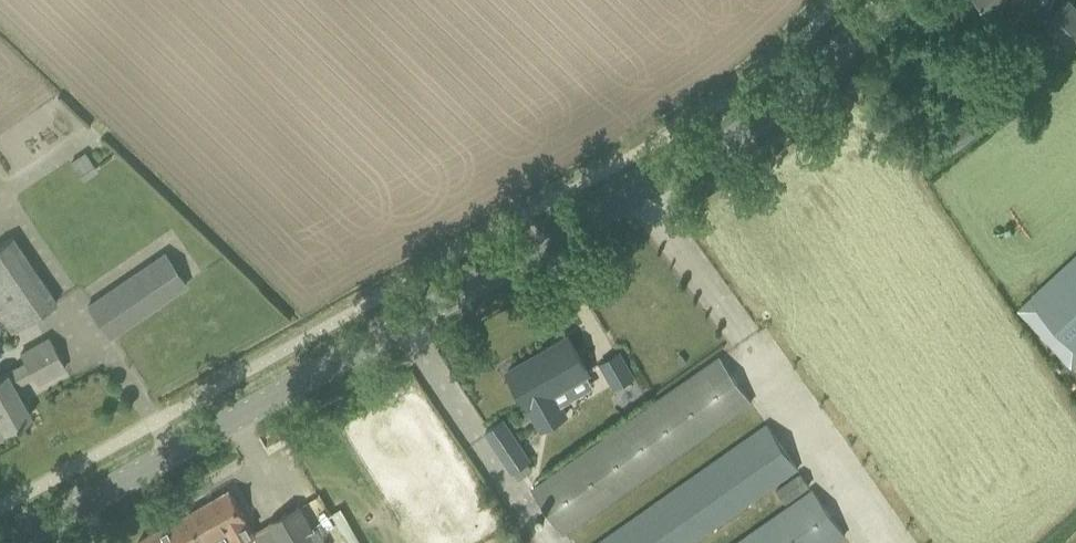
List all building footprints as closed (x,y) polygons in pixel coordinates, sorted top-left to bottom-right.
[(994,15),(1007,2),(1017,12),(1024,5),(1019,0),(979,0),(994,15)] [(1024,5),(1055,35),(1044,46),(1056,58),(1067,47),(1068,48),(1075,41),(1075,5),(1071,0),(1066,0),(1056,11),(1049,4),(1052,0),(1019,0),(1024,5)] [(84,152),(70,162),(83,181),(98,171),(84,152)] [(10,333),(56,302),(12,236),(0,244),(0,317),(10,333)] [(109,337),(186,284),(164,253),(87,305),(109,337)] [(1075,363),(1075,253),(1016,308),(1070,368),(1075,363)] [(19,361),(0,372),(0,431),(1,433),(30,416),(13,386),(32,376),(36,383),(65,367),(54,347),(47,335),(19,351),(24,359),(19,361)] [(507,370),(530,408),(543,429),(569,415),(557,393),(590,374),(568,335),(507,370)] [(615,388),(633,377),(618,351),(600,361),(615,388)] [(564,534),(752,402),(719,354),(530,487),(564,534)] [(502,420),(488,429),(483,432),(509,472),(528,460),(502,420)] [(766,422),(593,542),(693,542),(799,469),(766,422)] [(786,502),(810,485),(800,471),(776,488),(786,502)] [(812,487),(731,542),(837,542),(846,537),(812,487)] [(188,512),(205,542),(251,542),(252,542),(252,541),(253,540),(253,539),(253,538),(256,536),(254,531),(247,519),(229,488),(188,512)] [(269,521),(281,542),(314,542),(307,530),(312,527),(310,523),(299,504),(269,521)] [(188,512),(138,540),(140,542),(205,542),(188,512)]
